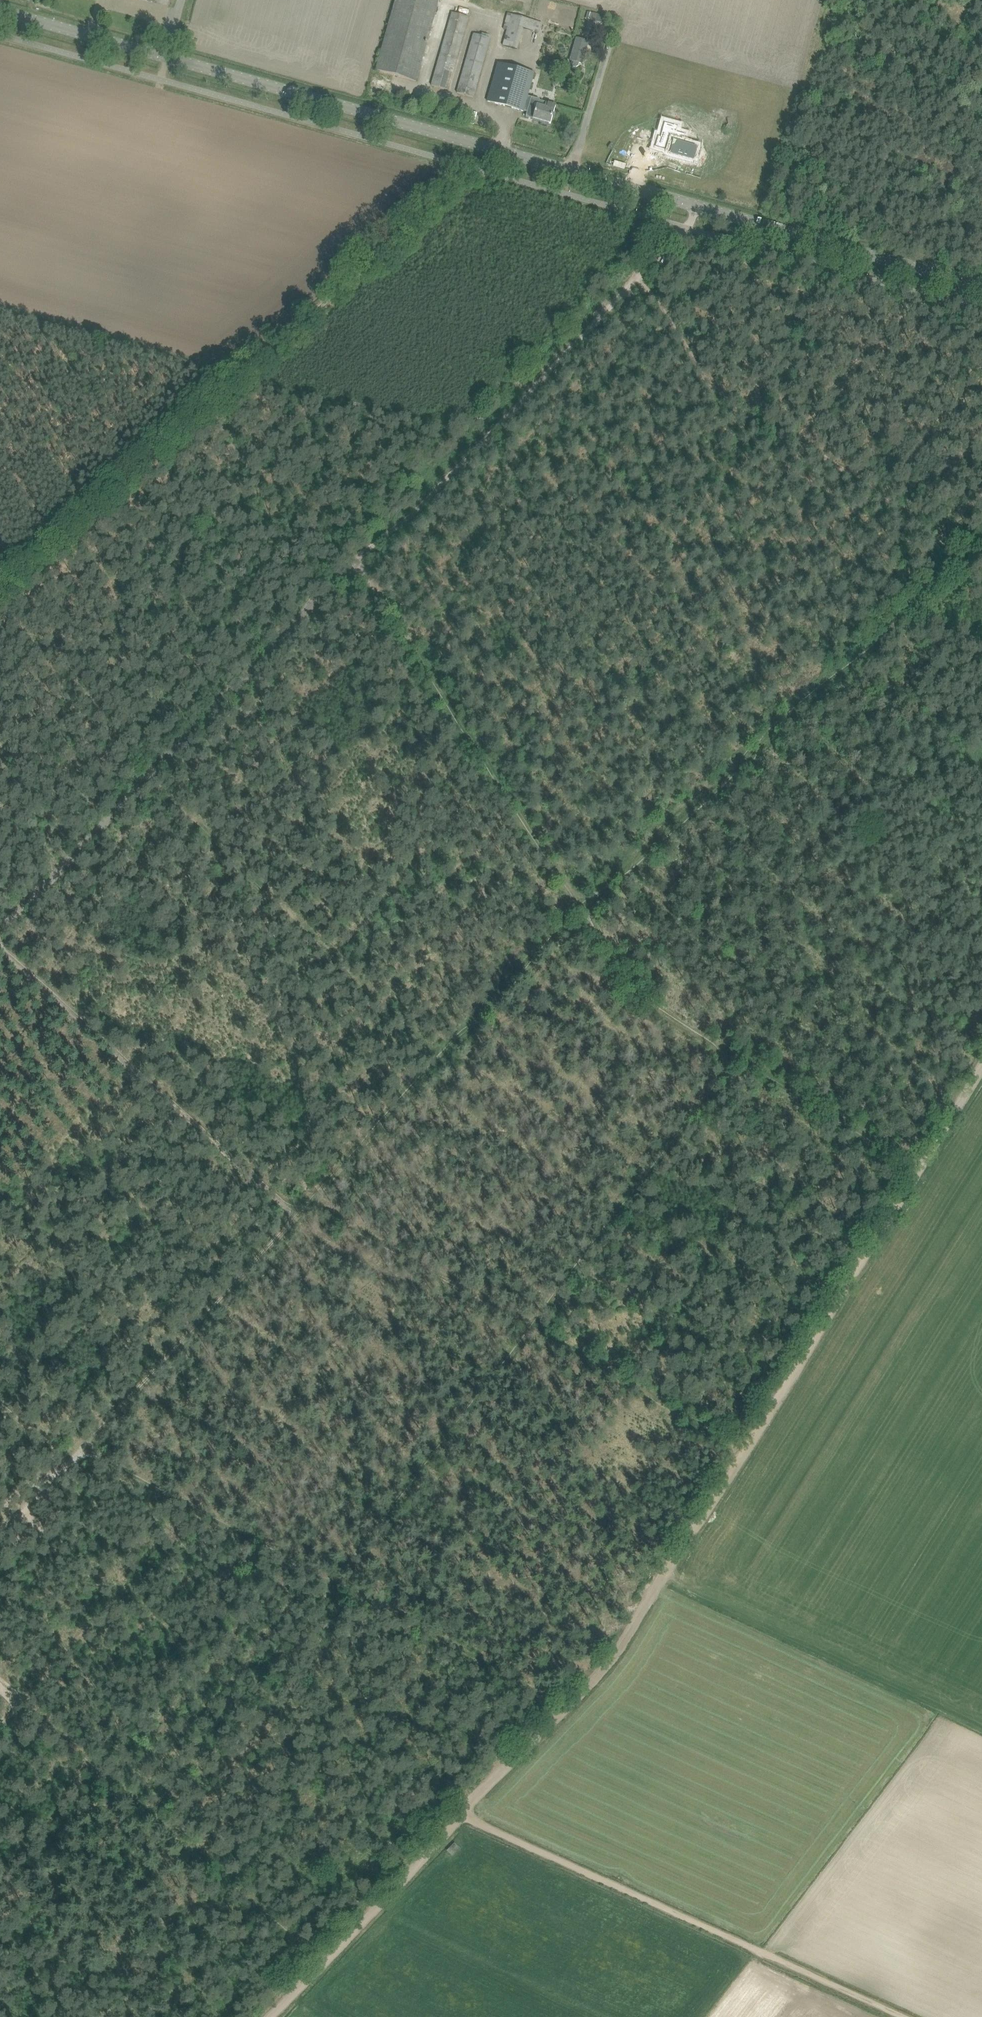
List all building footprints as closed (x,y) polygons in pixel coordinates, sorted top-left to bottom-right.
[(419,72),(439,0),(396,0),(376,70),(416,81),(419,72)] [(447,90),(450,80),(468,17),(452,13),(431,85),(447,90)] [(550,25),(507,13),(500,42),(502,43),(502,46),(517,49),(523,29),(534,32),(535,30),(540,32),(541,30),(548,32),(550,25)] [(591,19),(591,20),(605,24),(607,17),(601,15),(593,13),(592,17),(591,19)] [(473,97),(476,88),(490,38),(474,34),(457,93),(473,97)] [(571,64),(579,67),(580,63),(583,64),(585,57),(588,58),(591,47),(588,46),(589,42),(576,38),(570,60),(572,61),(571,64)] [(524,111),(527,97),(534,73),(498,63),(487,101),(524,111)] [(578,93),(576,101),(571,99),(570,104),(581,107),(583,94),(578,93)] [(545,107),(539,105),(540,100),(527,97),(524,111),(535,114),(533,118),(550,123),(555,106),(546,103),(545,107)] [(654,149),(670,153),(669,155),(693,162),(697,150),(682,146),(684,137),(676,134),(678,128),(664,124),(660,139),(657,138),(654,149)]
